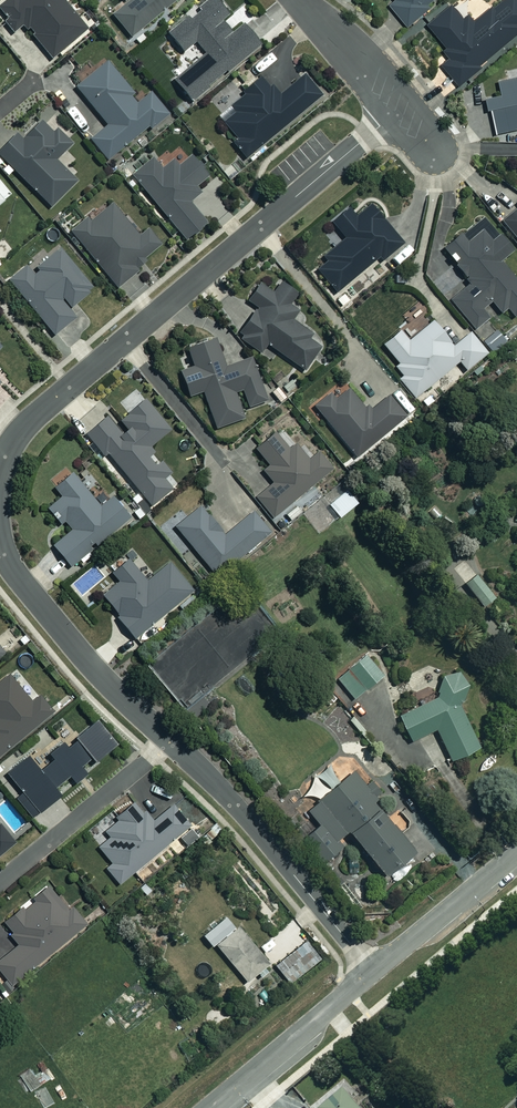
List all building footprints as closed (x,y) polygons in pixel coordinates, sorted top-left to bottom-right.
[(0,5),(0,16),(14,32),(21,26),(24,29),(31,29),(31,38),(50,60),(86,30),(62,1),(62,0),(6,0),(0,5)] [(112,16),(130,38),(177,0),(131,0),(112,16)] [(216,0),(209,0),(168,35),(182,52),(194,42),(205,54),(173,81),(190,102),(258,44),(240,24),(229,33),(219,22),(228,14),(216,0)] [(384,1),(407,27),(428,8),(426,6),(433,0),(385,0),(384,1)] [(473,23),(467,15),(462,19),(451,5),(427,24),(452,56),(441,65),(458,87),(478,70),(476,67),(516,34),(516,0),(502,0),(473,23)] [(132,92),(105,60),(74,86),(107,126),(90,139),(107,159),(147,126),(150,129),(167,115),(150,94),(144,94),(134,103),(128,95),(132,92)] [(320,96),(303,75),(278,96),(262,77),(216,117),(235,139),(230,143),(245,160),(320,96)] [(497,81),(500,94),(486,97),(494,133),(516,128),(516,76),(497,81)] [(39,122),(21,141),(15,135),(0,149),(0,157),(50,207),(75,181),(54,161),(70,144),(55,129),(51,133),(39,122)] [(207,175),(190,154),(177,165),(172,158),(160,168),(152,158),(131,175),(184,239),(204,222),(188,203),(201,193),(195,185),(207,175)] [(139,236),(110,201),(71,234),(117,288),(137,271),(134,268),(160,246),(147,230),(139,236)] [(402,244),(369,206),(355,218),(348,209),(331,223),(345,240),(312,268),(335,293),(376,258),(380,263),(402,244)] [(499,222),(516,243),(516,208),(499,222)] [(482,217),(442,250),(470,284),(449,301),(474,332),(489,320),(480,309),(490,301),(500,313),(506,308),(513,317),(516,314),(516,283),(499,260),(510,252),(482,217)] [(92,290),(59,249),(30,273),(26,268),(9,281),(53,335),(75,317),(68,309),(92,290)] [(273,294),(257,283),(245,300),(256,307),(236,334),(260,352),(266,344),(303,371),(320,348),(308,339),(311,335),(291,320),(298,310),(289,304),(295,295),(280,284),(273,294)] [(398,364),(394,367),(401,376),(398,378),(414,397),(458,361),(465,371),(487,353),(470,333),(453,347),(431,321),(409,340),(406,336),(388,351),(398,364)] [(225,367),(213,338),(185,349),(192,367),(179,373),(188,397),(200,392),(214,429),(243,418),(240,410),(265,401),(249,358),(225,367)] [(364,408),(348,388),(335,399),(330,393),(314,407),(355,458),(406,416),(389,394),(372,408),(364,408)] [(169,430),(143,399),(118,420),(125,428),(122,431),(108,414),(85,433),(104,455),(106,453),(150,507),(172,489),(163,478),(170,473),(148,447),(169,430)] [(288,449),(273,432),(254,449),(267,465),(261,470),(272,483),(255,498),(273,519),(330,468),(317,453),(307,461),(293,445),(288,449)] [(98,507),(70,473),(53,487),(61,497),(46,509),(59,524),(63,520),(71,529),(52,545),(69,567),(128,519),(111,497),(98,507)] [(355,504),(345,491),(328,505),(337,518),(355,504)] [(224,536),(198,506),(173,527),(215,576),(269,530),(253,511),(224,536)] [(145,582),(126,559),(110,573),(118,582),(101,596),(118,616),(116,618),(134,639),(192,590),(169,562),(145,582)] [(493,598),(476,576),(464,585),(481,607),(493,598)] [(381,677),(363,654),(335,676),(353,699),(381,677)] [(469,698),(457,671),(443,675),(435,689),(439,697),(397,716),(409,741),(435,729),(449,761),(476,748),(456,704),(469,698)] [(9,674),(0,682),(0,754),(52,711),(39,695),(32,701),(9,674)] [(69,774),(75,782),(87,772),(81,765),(91,756),(95,761),(117,742),(96,718),(66,744),(62,740),(48,752),(52,757),(39,768),(27,754),(7,772),(24,792),(14,801),(30,819),(60,793),(54,787),(69,774)] [(376,797),(353,769),(315,799),(316,801),(306,809),(318,823),(302,836),(321,860),(341,844),(336,839),(347,830),(382,874),(414,848),(393,822),(392,824),(372,800),(376,797)] [(174,803),(153,820),(135,799),(115,815),(119,819),(105,830),(110,837),(99,846),(112,862),(106,867),(119,883),(192,824),(174,803)] [(8,850),(5,847),(16,839),(2,821),(0,822),(0,855),(8,850)] [(3,921),(11,931),(8,933),(18,944),(0,959),(0,970),(12,985),(87,922),(72,904),(67,908),(47,884),(31,898),(34,901),(24,909),(21,906),(3,921)] [(234,928),(224,916),(203,934),(212,945),(215,943),(247,981),(269,962),(238,925),(234,928)] [(44,1083),(34,1066),(20,1075),(31,1091),(44,1083)] [(344,1088),(319,1107),(360,1107),(344,1088)]
